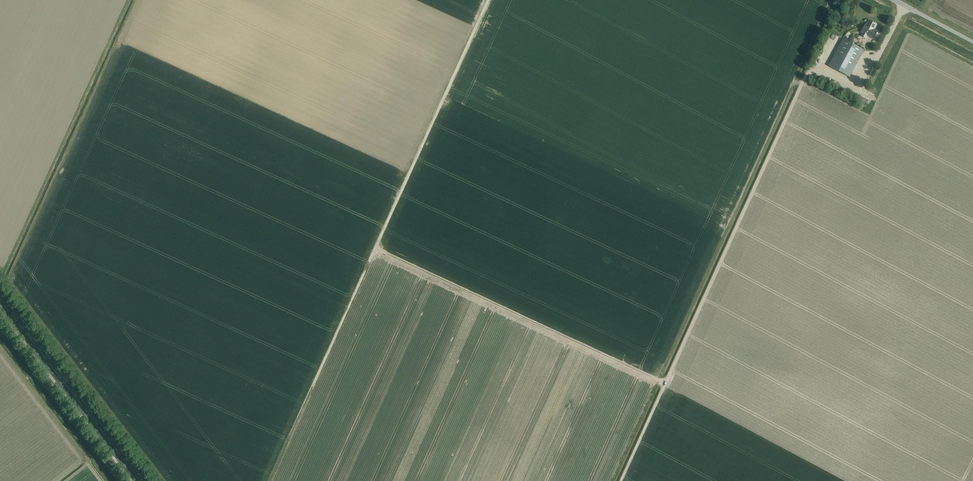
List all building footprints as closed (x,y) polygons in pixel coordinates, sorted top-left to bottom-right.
[(877,33),(878,31),(874,30),(877,25),(875,24),(875,23),(874,23),(869,20),(866,25),(865,24),(861,32),(863,33),(861,36),(866,38),(867,35),(874,39),(875,39),(876,39),(877,37),(877,36),(876,35),(876,34),(877,34),(877,33)] [(850,77),(864,50),(842,39),(828,66),(850,77)]
